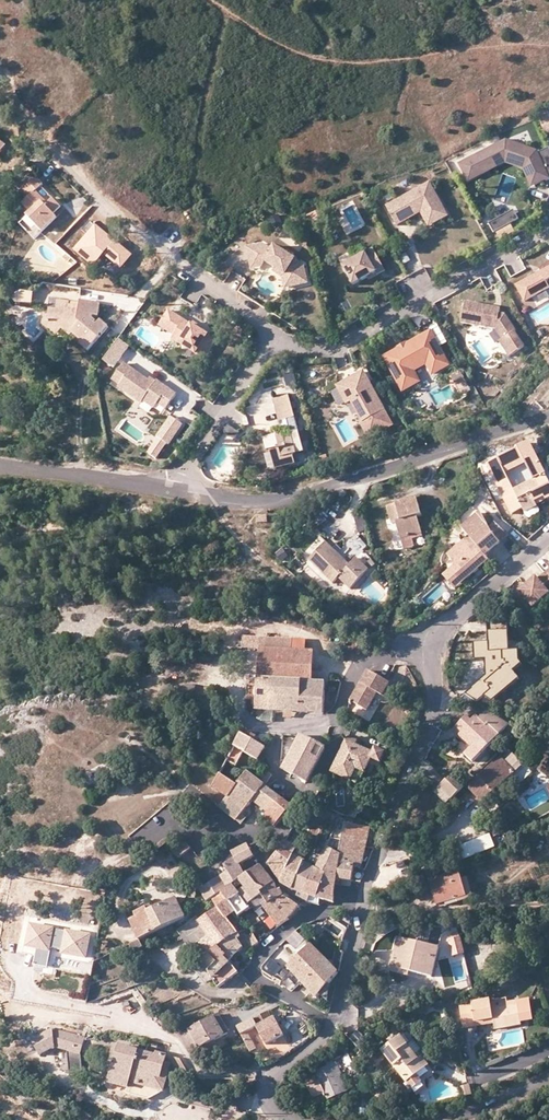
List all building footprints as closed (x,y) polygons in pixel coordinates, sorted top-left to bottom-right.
[(536,114),(545,135),(548,134),(548,117),(546,110),(536,114)] [(548,148),(536,152),(536,150),(504,140),(456,165),(464,179),(502,159),(501,156),(526,164),(527,167),(525,167),(532,186),(548,179),(548,178),(548,149),(548,148)] [(521,168),(529,187),(532,186),(525,167),(527,167),(526,164),(501,156),(502,159),(464,179),(466,183),(504,163),(521,168)] [(44,186),(38,180),(25,192),(31,198),(24,205),(32,214),(28,217),(43,232),(57,219),(53,215),(62,208),(55,201),(49,206),(37,193),(44,186)] [(446,217),(428,183),(384,207),(395,226),(405,220),(401,212),(408,208),(410,213),(421,207),(430,225),(446,217)] [(39,194),(49,203),(54,198),(44,188),(39,194)] [(421,207),(410,213),(408,208),(401,212),(405,220),(419,213),(426,227),(430,225),(421,207)] [(518,220),(513,210),(487,224),(492,233),(518,220)] [(307,215),(310,223),(321,220),(318,211),(307,215)] [(280,224),(277,216),(267,220),(271,228),(280,224)] [(43,232),(28,217),(21,225),(36,240),(43,232)] [(96,224),(73,250),(93,267),(103,255),(120,270),(132,256),(96,224)] [(261,244),(254,245),(258,263),(263,262),(273,268),(283,275),(286,288),(306,284),(302,265),(289,257),(283,253),(272,247),(270,250),(261,244)] [(258,263),(254,245),(245,247),(249,269),(261,267),(263,262),(258,263)] [(375,255),(371,249),(363,253),(367,260),(375,255)] [(363,253),(340,266),(351,285),(373,273),(374,275),(383,271),(375,255),(367,260),(363,253)] [(283,275),(273,268),(271,271),(280,277),(282,289),(286,288),(283,275)] [(514,287),(523,303),(530,298),(548,289),(544,283),(548,280),(548,268),(514,287)] [(33,294),(30,294),(24,294),(19,297),(18,302),(32,304),(32,300),(33,294)] [(81,305),(59,302),(58,311),(51,310),(50,318),(46,317),(45,327),(56,337),(63,330),(72,337),(74,335),(83,344),(81,345),(89,352),(109,328),(101,321),(98,325),(96,324),(99,321),(95,320),(95,317),(99,317),(101,305),(81,303),(81,305)] [(493,310),(463,304),(459,324),(494,331),(501,341),(498,343),(507,358),(522,348),(512,334),(514,333),(503,317),(498,315),(498,313),(493,312),(493,310)] [(189,324),(166,309),(157,324),(171,334),(169,337),(177,343),(201,359),(213,340),(205,335),(197,330),(199,327),(191,321),(189,324)] [(430,374),(446,366),(428,332),(404,345),(403,346),(405,351),(399,354),(397,349),(395,350),(381,358),(399,391),(415,383),(408,371),(424,363),(430,374)] [(113,371),(129,347),(118,339),(102,364),(113,371)] [(403,346),(404,345),(403,343),(394,348),(395,350),(397,349),(399,354),(405,351),(403,346)] [(120,362),(109,378),(116,383),(115,385),(138,401),(140,399),(151,407),(154,402),(163,407),(173,393),(153,379),(150,383),(145,379),(120,362)] [(338,386),(347,404),(352,401),(364,422),(385,410),(364,372),(338,386)] [(458,388),(464,385),(457,372),(448,377),(458,396),(461,394),(458,388)] [(467,391),(464,385),(458,388),(461,394),(467,391)] [(285,397),(271,401),(277,423),(283,421),(290,419),(291,419),(285,397)] [(202,414),(209,404),(200,399),(194,408),(202,414)] [(394,426),(385,410),(364,422),(361,423),(370,439),(394,426)] [(155,436),(158,438),(166,444),(169,446),(183,425),(170,415),(155,436)] [(292,426),(290,419),(283,421),(286,429),(289,424),(292,426)] [(227,426),(223,424),(218,431),(222,433),(227,426)] [(292,426),(289,424),(286,429),(271,433),(276,451),(267,453),(272,471),(292,466),(290,457),(301,454),(293,427),(292,426)] [(147,453),(155,459),(166,444),(158,438),(147,453)] [(526,465),(535,482),(546,476),(547,476),(530,443),(518,449),(519,451),(526,465)] [(519,451),(499,461),(506,475),(526,465),(519,451)] [(303,463),(301,454),(290,457),(292,466),(303,463)] [(513,515),(524,510),(512,488),(506,475),(499,461),(489,467),(513,515)] [(143,480),(174,481),(174,473),(143,471),(143,480)] [(537,505),(536,502),(544,497),(546,501),(548,499),(548,482),(546,476),(535,482),(526,487),(524,482),(512,488),(524,510),(526,514),(539,508),(537,505)] [(340,495),(340,496),(341,498),(342,499),(343,500),(345,500),(346,499),(347,499),(348,497),(349,496),(348,494),(348,493),(347,492),(345,491),(344,492),(342,492),(341,493),(340,495)] [(416,499),(387,507),(392,525),(396,523),(401,538),(422,532),(417,517),(421,516),(416,499)] [(540,511),(539,508),(526,514),(527,518),(529,518),(539,514),(540,511)] [(454,568),(453,569),(463,581),(489,560),(485,556),(509,537),(494,527),(487,531),(483,513),(463,529),(471,538),(448,556),(454,562),(454,568)] [(422,535),(422,532),(401,538),(404,547),(414,544),(413,538),(422,535)] [(344,554),(341,551),(336,557),(348,568),(356,559),(368,547),(356,536),(349,544),(349,548),(344,554)] [(332,550),(326,544),(309,562),(333,584),(338,578),(348,568),(336,557),(341,551),(336,546),(332,550)] [(282,562),(290,557),(284,548),(276,553),(282,562)] [(350,590),(368,570),(356,559),(348,568),(338,578),(350,590)] [(463,581),(453,569),(444,576),(454,588),(463,581)] [(546,575),(538,580),(537,578),(520,592),(533,609),(548,596),(548,579),(546,575)] [(487,677),(465,694),(477,703),(480,701),(485,704),(517,677),(514,673),(523,666),(520,662),(519,645),(510,646),(508,623),(488,624),(489,644),(474,645),(475,662),(485,661),(487,677)] [(260,637),(259,648),(292,651),(292,640),(260,637)] [(292,651),(259,648),(258,675),(251,675),(250,682),(257,683),(256,710),(255,715),(261,715),(262,710),(324,713),(326,682),(312,681),(314,652),(292,651)] [(392,684),(370,671),(352,702),(368,711),(379,694),(384,697),(392,684)] [(520,681),(517,677),(485,704),(488,706),(520,681)] [(186,684),(185,696),(194,697),(195,685),(186,684)] [(474,763),(510,726),(488,711),(480,719),(477,716),(471,722),(467,718),(457,729),(475,746),(466,755),(474,763)] [(242,733),(227,761),(235,767),(244,753),(258,761),(259,759),(266,748),(242,733)] [(306,783),(325,748),(301,735),(283,770),(306,783)] [(348,736),(331,772),(359,785),(371,758),(381,763),(386,754),(375,749),(373,752),(356,744),(357,741),(348,736)] [(500,758),(469,788),(484,803),(514,773),(500,758)] [(228,798),(220,808),(241,825),(246,819),(242,815),(253,801),(268,813),(264,819),(265,820),(275,827),(292,807),(265,786),(247,772),(237,785),(228,798)] [(212,788),(228,798),(237,785),(220,774),(212,788)] [(453,799),(465,787),(454,777),(449,782),(447,780),(441,788),(453,799)] [(441,788),(437,793),(448,804),(453,799),(441,788)] [(449,804),(444,810),(450,816),(455,810),(449,804)] [(317,868),(314,866),(310,879),(335,888),(336,878),(351,880),(353,872),(360,873),(370,828),(345,822),(339,853),(327,847),(317,868)] [(411,836),(414,830),(407,827),(404,833),(411,836)] [(490,836),(457,848),(462,862),(495,849),(490,836)] [(185,841),(172,852),(179,859),(192,849),(185,841)] [(297,848),(283,841),(281,849),(268,862),(281,883),(292,889),(304,861),(303,860),(294,856),(297,848)] [(227,872),(220,877),(227,890),(222,893),(236,912),(239,918),(251,910),(238,893),(240,892),(237,889),(242,886),(244,890),(246,889),(241,879),(246,876),(245,874),(240,865),(254,856),(248,846),(248,845),(232,854),(234,858),(224,866),(227,872)] [(304,861),(292,889),(291,893),(308,903),(311,897),(316,899),(320,900),(334,903),(335,903),(335,888),(310,879),(314,866),(304,861)] [(275,882),(260,865),(248,872),(267,905),(284,896),(281,890),(277,890),(275,882)] [(238,893),(251,910),(253,909),(256,913),(264,907),(267,905),(248,872),(245,874),(246,876),(241,879),(246,889),(244,890),(240,892),(238,893)] [(459,872),(431,881),(438,906),(458,899),(459,904),(474,899),(468,878),(462,880),(459,872)] [(226,919),(227,918),(236,912),(222,893),(227,890),(220,877),(205,887),(200,890),(208,902),(212,899),(218,907),(226,919)] [(267,905),(264,907),(272,918),(278,926),(279,928),(289,920),(289,919),(300,904),(286,894),(284,896),(267,905)] [(130,920),(140,940),(186,918),(177,898),(148,911),(146,908),(135,913),(136,917),(130,920)] [(219,989),(238,974),(229,963),(243,949),(241,945),(244,941),(238,934),(227,918),(226,919),(218,907),(199,921),(196,918),(178,932),(191,949),(198,943),(200,945),(203,943),(210,952),(207,954),(201,959),(203,963),(214,981),(219,989)] [(272,931),(278,926),(272,918),(265,923),(272,931)] [(89,935),(31,926),(27,949),(37,951),(35,966),(48,968),(50,953),(85,958),(89,935)] [(253,934),(249,928),(243,931),(248,938),(253,934)] [(298,932),(289,941),(297,948),(305,940),(298,932)] [(251,948),(259,942),(253,934),(246,939),(251,948)] [(465,953),(460,937),(447,940),(452,956),(465,953)] [(439,948),(399,939),(392,969),(395,970),(394,974),(409,978),(411,973),(432,978),(439,948)] [(330,986),(339,974),(306,941),(293,954),(297,959),(288,968),(318,999),(321,995),(330,986)] [(203,943),(200,945),(207,954),(210,952),(203,943)] [(335,961),(342,963),(344,952),(338,951),(335,961)] [(89,976),(92,963),(57,956),(54,969),(89,976)] [(279,981),(287,969),(270,957),(262,969),(279,981)] [(206,984),(214,981),(203,963),(193,970),(206,984)] [(321,995),(329,1003),(332,987),(330,986),(321,995)] [(494,1010),(519,1006),(518,1001),(508,1003),(507,999),(492,1002),(494,1010)] [(495,1020),(496,1025),(497,1031),(522,1026),(519,1006),(494,1010),(492,1002),(492,1001),(473,1004),(473,1007),(460,1009),(463,1031),(479,1028),(477,1023),(495,1020)] [(272,1019),(268,1011),(254,1019),(258,1027),(257,1027),(267,1046),(285,1036),(275,1018),(272,1019)] [(228,1033),(217,1014),(180,1036),(191,1055),(200,1050),(215,1041),(228,1033)] [(258,1027),(254,1019),(237,1028),(242,1035),(257,1027),(258,1027)] [(479,1028),(496,1025),(495,1020),(477,1023),(479,1028)] [(543,1029),(535,1030),(537,1040),(545,1039),(543,1029)] [(86,1038),(53,1030),(32,1041),(41,1057),(56,1048),(81,1055),(86,1038)] [(384,1051),(415,1091),(423,1084),(436,1074),(431,1067),(428,1069),(403,1036),(384,1051)] [(220,1049),(215,1041),(200,1050),(205,1058),(220,1049)] [(165,1064),(168,1057),(157,1054),(156,1056),(119,1047),(109,1084),(129,1089),(127,1095),(150,1101),(153,1090),(158,1091),(162,1079),(165,1064)] [(162,1079),(158,1091),(164,1092),(171,1066),(186,1070),(181,1060),(168,1057),(165,1064),(162,1079)] [(319,1082),(308,1087),(313,1099),(326,1093),(330,1101),(347,1093),(340,1076),(342,1075),(336,1064),(315,1073),(319,1082)] [(392,1079),(390,1081),(397,1089),(399,1087),(392,1079)] [(423,1084),(415,1091),(418,1096),(427,1089),(423,1084)] [(463,1086),(465,1096),(473,1095),(471,1085),(463,1086)] [(150,1101),(158,1091),(153,1090),(150,1101)]
